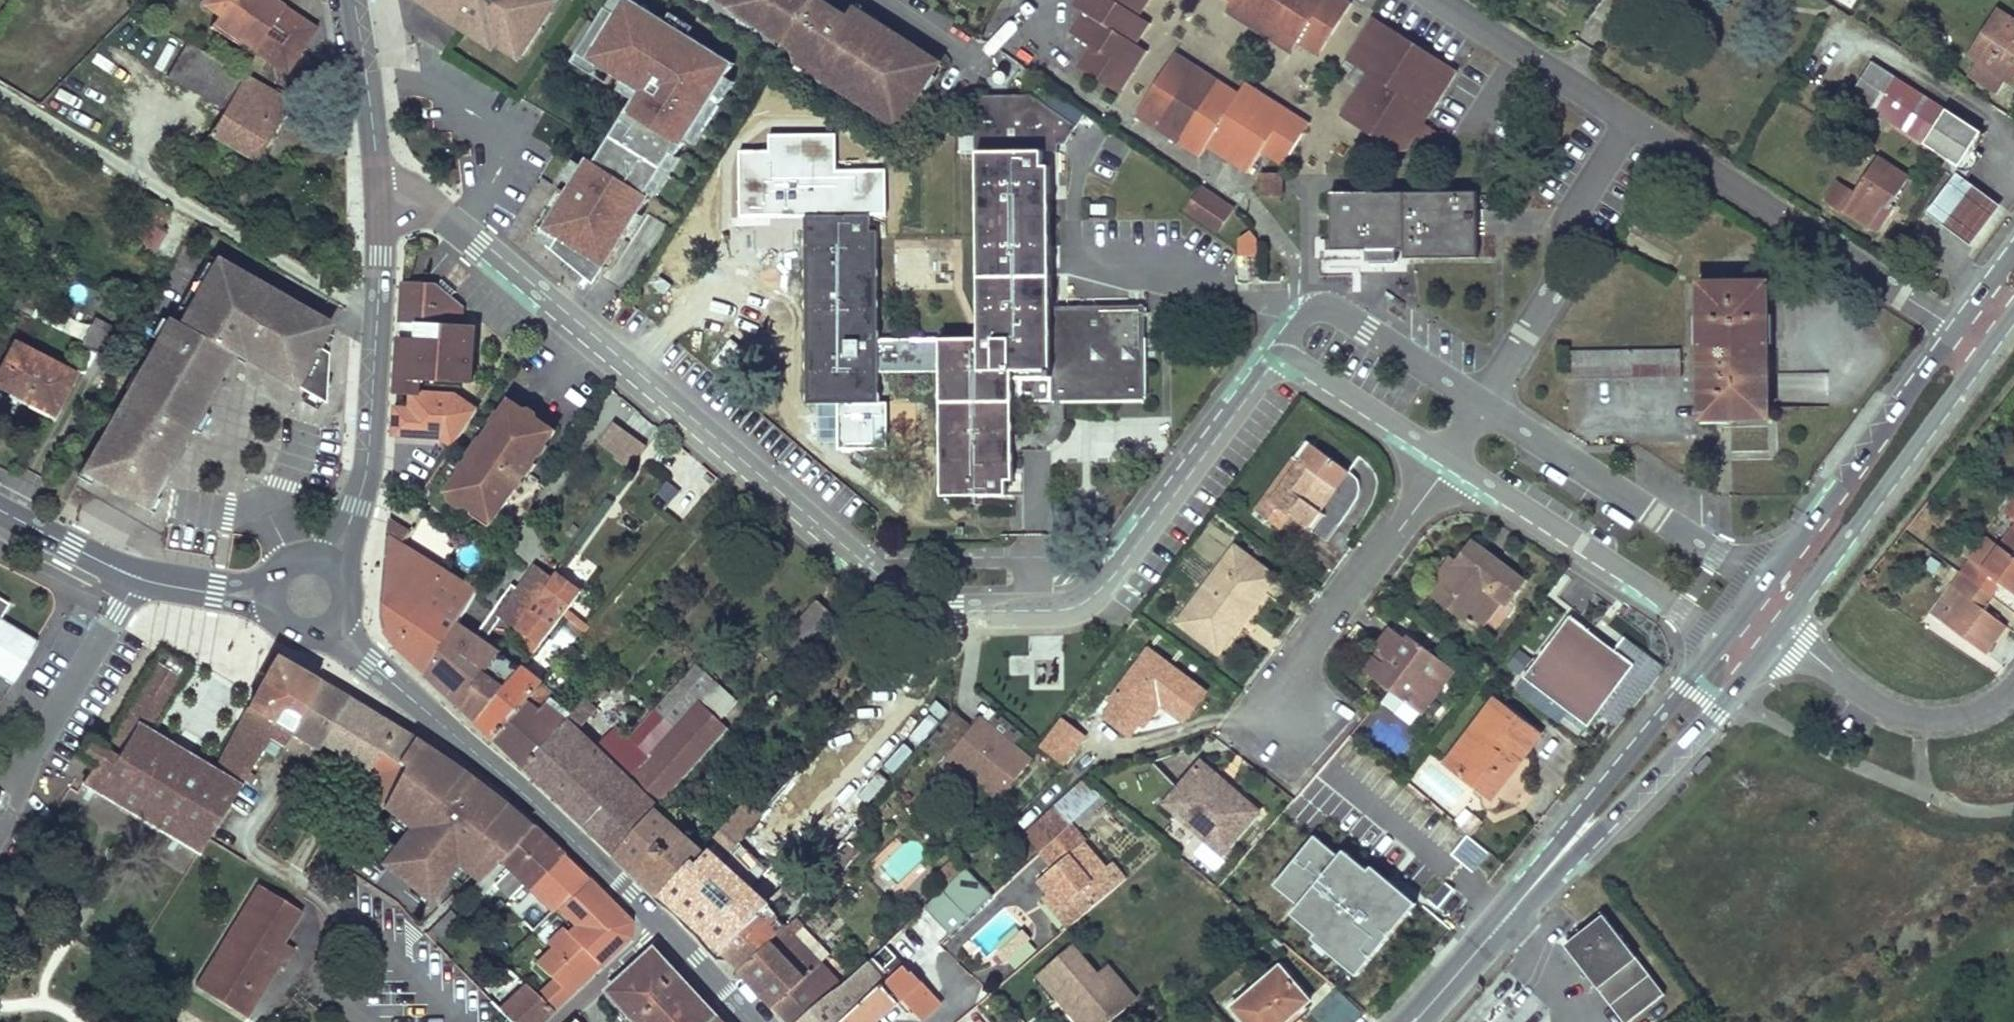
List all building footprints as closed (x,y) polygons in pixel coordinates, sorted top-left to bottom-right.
[(218,10),(208,24),(248,52),(251,48),(273,62),(293,58),(307,39),(303,19),(281,4),(275,0),(215,0),(218,10)] [(500,49),(503,45),(521,56),(557,0),(424,0),(500,49)] [(576,51),(638,89),(595,160),(588,156),(567,191),(560,187),(534,231),(605,273),(697,119),(706,124),(747,56),(655,0),(607,0),(576,51)] [(794,45),(797,49),(798,52),(799,57),(799,61),(897,122),(937,60),(858,9),(846,16),(820,0),(723,0),(794,45)] [(1071,3),(1082,10),(1069,31),(1090,44),(1076,65),(1120,93),(1147,51),(1137,44),(1151,21),(1141,15),(1151,0),(1073,0),(1071,3)] [(1232,0),(1225,11),(1290,52),(1296,41),(1232,0)] [(1232,0),(1296,41),(1317,53),(1349,1),(1347,0),(1232,0)] [(1968,70),(1993,88),(2002,75),(2007,66),(2013,70),(2013,16),(2007,11),(1968,70)] [(1372,15),(1344,58),(1365,73),(1339,113),(1397,151),(1408,148),(1415,137),(1422,125),(1457,70),(1372,15)] [(315,28),(303,19),(307,39),(315,28)] [(185,41),(167,76),(223,107),(243,72),(185,41)] [(1175,53),(1169,62),(1186,59),(1175,53)] [(293,58),(273,62),(285,70),(293,58)] [(1870,58),(1848,90),(1868,104),(1863,113),(1881,125),(1887,116),(1946,154),(1940,160),(1956,170),(1962,174),(1977,151),(1967,145),(1979,127),(1870,58)] [(1169,62),(1137,115),(1199,155),(1206,143),(1249,171),(1261,150),(1283,163),(1303,130),(1238,91),(1186,59),(1169,62)] [(2002,75),(2011,81),(2013,76),(2013,70),(2007,66),(2002,75)] [(255,159),(291,98),(243,72),(223,107),(207,133),(255,159)] [(1245,81),(1238,91),(1303,130),(1309,120),(1245,81)] [(1051,307),(1051,267),(1050,171),(1050,167),(1043,166),(1043,152),(1058,152),(1058,144),(1065,144),(1085,112),(1056,94),(1055,96),(1041,94),(974,94),(974,152),(977,152),(978,337),(880,338),(878,231),(871,231),(871,216),(806,217),(808,401),(880,401),(880,372),(941,371),(943,494),(1006,494),(1006,479),(1014,478),(1013,371),(1051,370),(1052,399),(1146,399),(1144,306),(1051,307)] [(1422,125),(1415,137),(1437,151),(1444,139),(1422,125)] [(1851,192),(1827,176),(1813,197),(1837,213),(1841,206),(1867,223),(1881,202),(1885,204),(1890,198),(1906,172),(1876,153),(1851,192)] [(1956,170),(1927,210),(1968,242),(1997,203),(1962,174),(1956,170)] [(1261,173),(1261,195),(1282,195),(1282,173),(1261,173)] [(1234,209),(1201,187),(1186,210),(1219,232),(1234,209)] [(1332,193),(1333,248),(1405,247),(1405,257),(1478,256),(1477,190),(1332,193)] [(148,196),(122,236),(150,252),(163,232),(157,228),(168,208),(148,196)] [(1881,202),(1867,223),(1875,228),(1894,200),(1890,198),(1885,204),(1881,202)] [(1242,254),(1258,253),(1258,238),(1251,232),(1242,239),(1242,254)] [(210,255),(88,469),(147,503),(234,352),(323,404),(327,351),(315,345),(327,322),(210,255)] [(1698,279),(1699,413),(1723,413),(1767,413),(1765,279),(1698,279)] [(24,281),(10,306),(28,316),(42,289),(24,281)] [(402,337),(398,393),(412,393),(411,407),(398,406),(396,431),(442,435),(455,444),(478,409),(455,393),(420,391),(421,379),(473,379),(474,339),(462,339),(433,338),(434,324),(463,325),(464,305),(438,282),(405,282),(403,323),(427,324),(426,337),(402,337)] [(94,317),(81,342),(98,351),(111,326),(94,317)] [(434,324),(433,338),(462,339),(463,325),(434,324)] [(17,343),(14,349),(71,378),(73,373),(17,343)] [(1567,347),(1567,373),(1679,373),(1679,347),(1567,347)] [(0,374),(0,382),(12,389),(53,411),(71,378),(14,349),(0,374)] [(12,389),(9,394),(50,415),(53,411),(12,389)] [(512,400),(450,492),(495,523),(557,430),(512,400)] [(613,420),(596,443),(630,467),(647,443),(613,420)] [(1266,494),(1255,508),(1279,527),(1289,515),(1307,527),(1348,470),(1306,440),(1295,455),(1301,460),(1270,498),(1266,494)] [(1295,455),(1266,494),(1270,498),(1301,460),(1295,455)] [(652,498),(667,509),(681,489),(665,478),(652,498)] [(2013,500),(2004,511),(2013,519),(2013,501),(2013,500)] [(398,523),(392,531),(405,540),(411,531),(398,523)] [(1999,545),(2013,556),(2013,525),(1999,545)] [(479,590),(390,535),(386,606),(386,617),(389,628),(394,637),(399,645),(429,672),(459,622),(479,590)] [(1439,579),(1432,588),(1469,617),(1491,587),(1500,595),(1505,598),(1522,576),(1471,537),(1449,566),(1439,579)] [(1960,572),(1986,591),(1993,580),(2000,585),(2013,585),(2013,556),(1999,545),(1981,569),(1969,561),(1960,572)] [(1235,546),(1179,620),(1213,646),(1240,612),(1246,615),(1275,576),(1235,546)] [(544,550),(497,613),(516,626),(553,575),(562,562),(544,550)] [(1444,563),(1436,575),(1439,579),(1449,566),(1444,563)] [(1960,572),(1951,586),(1962,593),(1942,621),(1986,653),(2007,625),(1985,607),(1979,603),(1987,592),(1986,591),(1960,572)] [(579,592),(553,575),(516,626),(527,634),(529,648),(533,651),(540,643),(579,592)] [(1993,580),(1986,591),(1987,592),(1991,595),(2000,585),(1993,580)] [(1951,586),(1930,613),(1942,621),(1962,593),(1951,586)] [(1491,587),(1469,617),(1479,625),(1500,595),(1491,587)] [(1987,592),(1979,603),(1985,607),(1993,596),(1991,595),(1987,592)] [(819,600),(789,634),(802,648),(833,613),(819,600)] [(1563,704),(1585,721),(1632,660),(1567,611),(1521,672),(1545,690),(1563,704)] [(1240,612),(1213,646),(1219,650),(1246,615),(1240,612)] [(572,618),(554,639),(567,648),(584,627),(572,618)] [(12,681),(35,641),(0,620),(0,673),(12,681)] [(459,622),(429,672),(463,704),(500,651),(459,622)] [(1388,648),(1371,671),(1421,709),(1438,686),(1427,677),(1442,657),(1409,632),(1408,635),(1392,623),(1377,641),(1381,643),(1388,648)] [(500,651),(463,704),(476,717),(522,665),(507,656),(514,645),(508,640),(500,651)] [(1381,643),(1365,666),(1371,671),(1388,648),(1381,643)] [(514,645),(507,656),(522,665),(530,655),(514,645)] [(1150,649),(1111,698),(1144,724),(1161,702),(1184,718),(1205,692),(1150,649)] [(274,656),(266,652),(261,661),(268,666),(274,656)] [(318,681),(274,656),(268,666),(246,706),(290,731),(318,681)] [(123,717),(149,732),(187,671),(159,657),(123,717)] [(1442,657),(1427,677),(1438,686),(1454,666),(1442,657)] [(527,763),(558,794),(563,798),(585,820),(648,753),(661,740),(661,739),(674,725),(700,697),(715,681),(716,680),(698,663),(654,709),(642,722),(630,735),(616,726),(599,707),(593,702),(606,687),(599,681),(572,711),(527,763)] [(522,665),(476,717),(495,734),(541,683),(544,679),(522,665)] [(343,699),(318,681),(290,731),(286,737),(311,754),(319,741),(343,699)] [(541,683),(495,734),(527,763),(572,711),(541,683)] [(1563,704),(1545,690),(1540,696),(1559,710),(1563,704)] [(1495,696),(1446,759),(1474,780),(1487,762),(1505,775),(1539,730),(1495,696)] [(674,725),(661,739),(681,758),(720,717),(700,697),(674,725)] [(343,699),(319,741),(372,773),(361,793),(362,793),(362,794),(381,806),(384,800),(401,767),(394,763),(410,739),(343,699)] [(290,731),(246,706),(212,769),(149,732),(123,717),(103,749),(93,765),(81,784),(196,853),(217,818),(205,809),(225,777),(237,786),(269,735),(282,742),(286,737),(290,731)] [(954,711),(930,741),(948,755),(939,767),(994,811),(1037,758),(983,715),(973,726),(954,711)] [(103,749),(88,739),(77,755),(93,765),(103,749)] [(380,865),(427,900),(455,863),(471,874),(477,880),(494,864),(527,825),(521,820),(488,793),(462,773),(449,764),(410,739),(394,763),(401,767),(384,800),(389,804),(385,809),(390,813),(389,814),(408,828),(380,865)] [(648,753),(585,820),(616,850),(656,807),(658,805),(630,777),(651,755),(648,753)] [(1202,760),(1197,765),(1227,792),(1232,787),(1202,760)] [(1487,762),(1474,780),(1491,793),(1505,775),(1487,762)] [(1197,765),(1165,801),(1223,852),(1258,810),(1232,787),(1227,792),(1197,765)] [(745,801),(715,836),(719,839),(731,849),(760,815),(745,801)] [(656,807),(616,850),(662,892),(694,856),(696,858),(702,848),(656,807)] [(1482,819),(1472,811),(1461,824),(1471,832),(1482,819)] [(1370,820),(1360,832),(1368,839),(1378,827),(1370,820)] [(1072,822),(1041,851),(1054,864),(1039,878),(1049,889),(1076,919),(1121,882),(1106,866),(1082,840),(1085,836),(1072,822)] [(551,846),(527,825),(494,864),(477,880),(474,882),(483,890),(494,882),(509,898),(521,883),(551,846)] [(1360,832),(1308,896),(1344,925),(1366,899),(1374,889),(1379,894),(1412,854),(1378,827),(1368,839),(1360,832)] [(1473,871),(1488,853),(1468,835),(1453,853),(1473,871)] [(551,846),(521,883),(527,889),(558,852),(551,846)] [(694,856),(662,892),(724,948),(758,913),(768,902),(769,901),(711,847),(699,860),(696,858),(694,856)] [(556,904),(583,878),(558,852),(527,889),(536,897),(531,903),(544,917),(556,904)] [(937,870),(948,882),(963,868),(952,856),(937,870)] [(1115,860),(1106,866),(1121,882),(1129,875),(1115,860)] [(795,1021),(841,1021),(883,987),(888,990),(912,969),(924,957),(994,894),(968,865),(840,985),(795,1021)] [(796,876),(787,883),(793,889),(801,881),(796,876)] [(627,923),(583,878),(556,904),(573,923),(566,931),(562,926),(545,942),(550,948),(535,964),(549,978),(565,995),(627,935),(627,923)] [(296,914),(257,888),(194,986),(229,1010),(242,989),(255,999),(269,978),(276,967),(267,961),(279,944),(277,942),(296,914)] [(1049,889),(1044,893),(1071,924),(1076,919),(1049,889)] [(1374,889),(1366,899),(1371,903),(1379,894),(1374,889)] [(777,935),(787,927),(774,914),(777,911),(768,902),(758,913),(777,935)] [(458,919),(450,910),(427,930),(434,939),(458,919)] [(758,913),(724,948),(741,967),(777,935),(758,913)] [(1604,914),(1567,942),(1625,1018),(1662,990),(1604,914)] [(741,967),(791,1021),(795,1021),(840,985),(793,934),(802,928),(794,920),(787,927),(777,935),(741,967)] [(998,948),(1011,968),(1038,952),(1026,931),(998,948)] [(1044,977),(1080,948),(1074,941),(1039,970),(1044,977)] [(280,969),(291,953),(279,944),(267,961),(276,967),(280,969)] [(1080,948),(1044,977),(1061,997),(1066,992),(1085,1014),(1088,1012),(1115,989),(1100,972),(1080,948)] [(652,950),(608,992),(636,1021),(713,1021),(717,1018),(652,950)] [(924,957),(912,969),(918,975),(930,964),(924,957)] [(1115,989),(1129,1005),(1139,996),(1109,964),(1100,972),(1115,989)] [(1232,1005),(1247,1021),(1285,1021),(1309,1002),(1280,966),(1232,1005)] [(841,1021),(874,1021),(900,998),(910,1008),(931,989),(921,978),(918,980),(915,978),(918,975),(912,969),(888,990),(883,987),(841,1021)] [(565,995),(549,978),(534,992),(551,1009),(565,995)] [(525,983),(498,1009),(511,1021),(537,1021),(551,1009),(534,992),(525,983)] [(1311,1009),(1323,1021),(1351,1021),(1366,1009),(1336,985),(1311,1009)] [(255,999),(242,989),(229,1010),(242,1019),(255,999)] [(931,989),(910,1008),(920,1018),(941,1000),(931,989)] [(1088,1012),(1096,1021),(1109,1021),(1129,1005),(1115,989),(1088,1012)] [(1066,992),(1061,997),(1079,1019),(1082,1021),(1088,1017),(1085,1014),(1066,992)] [(1088,1012),(1085,1014),(1088,1017),(1082,1021),(1096,1021),(1088,1012)]
